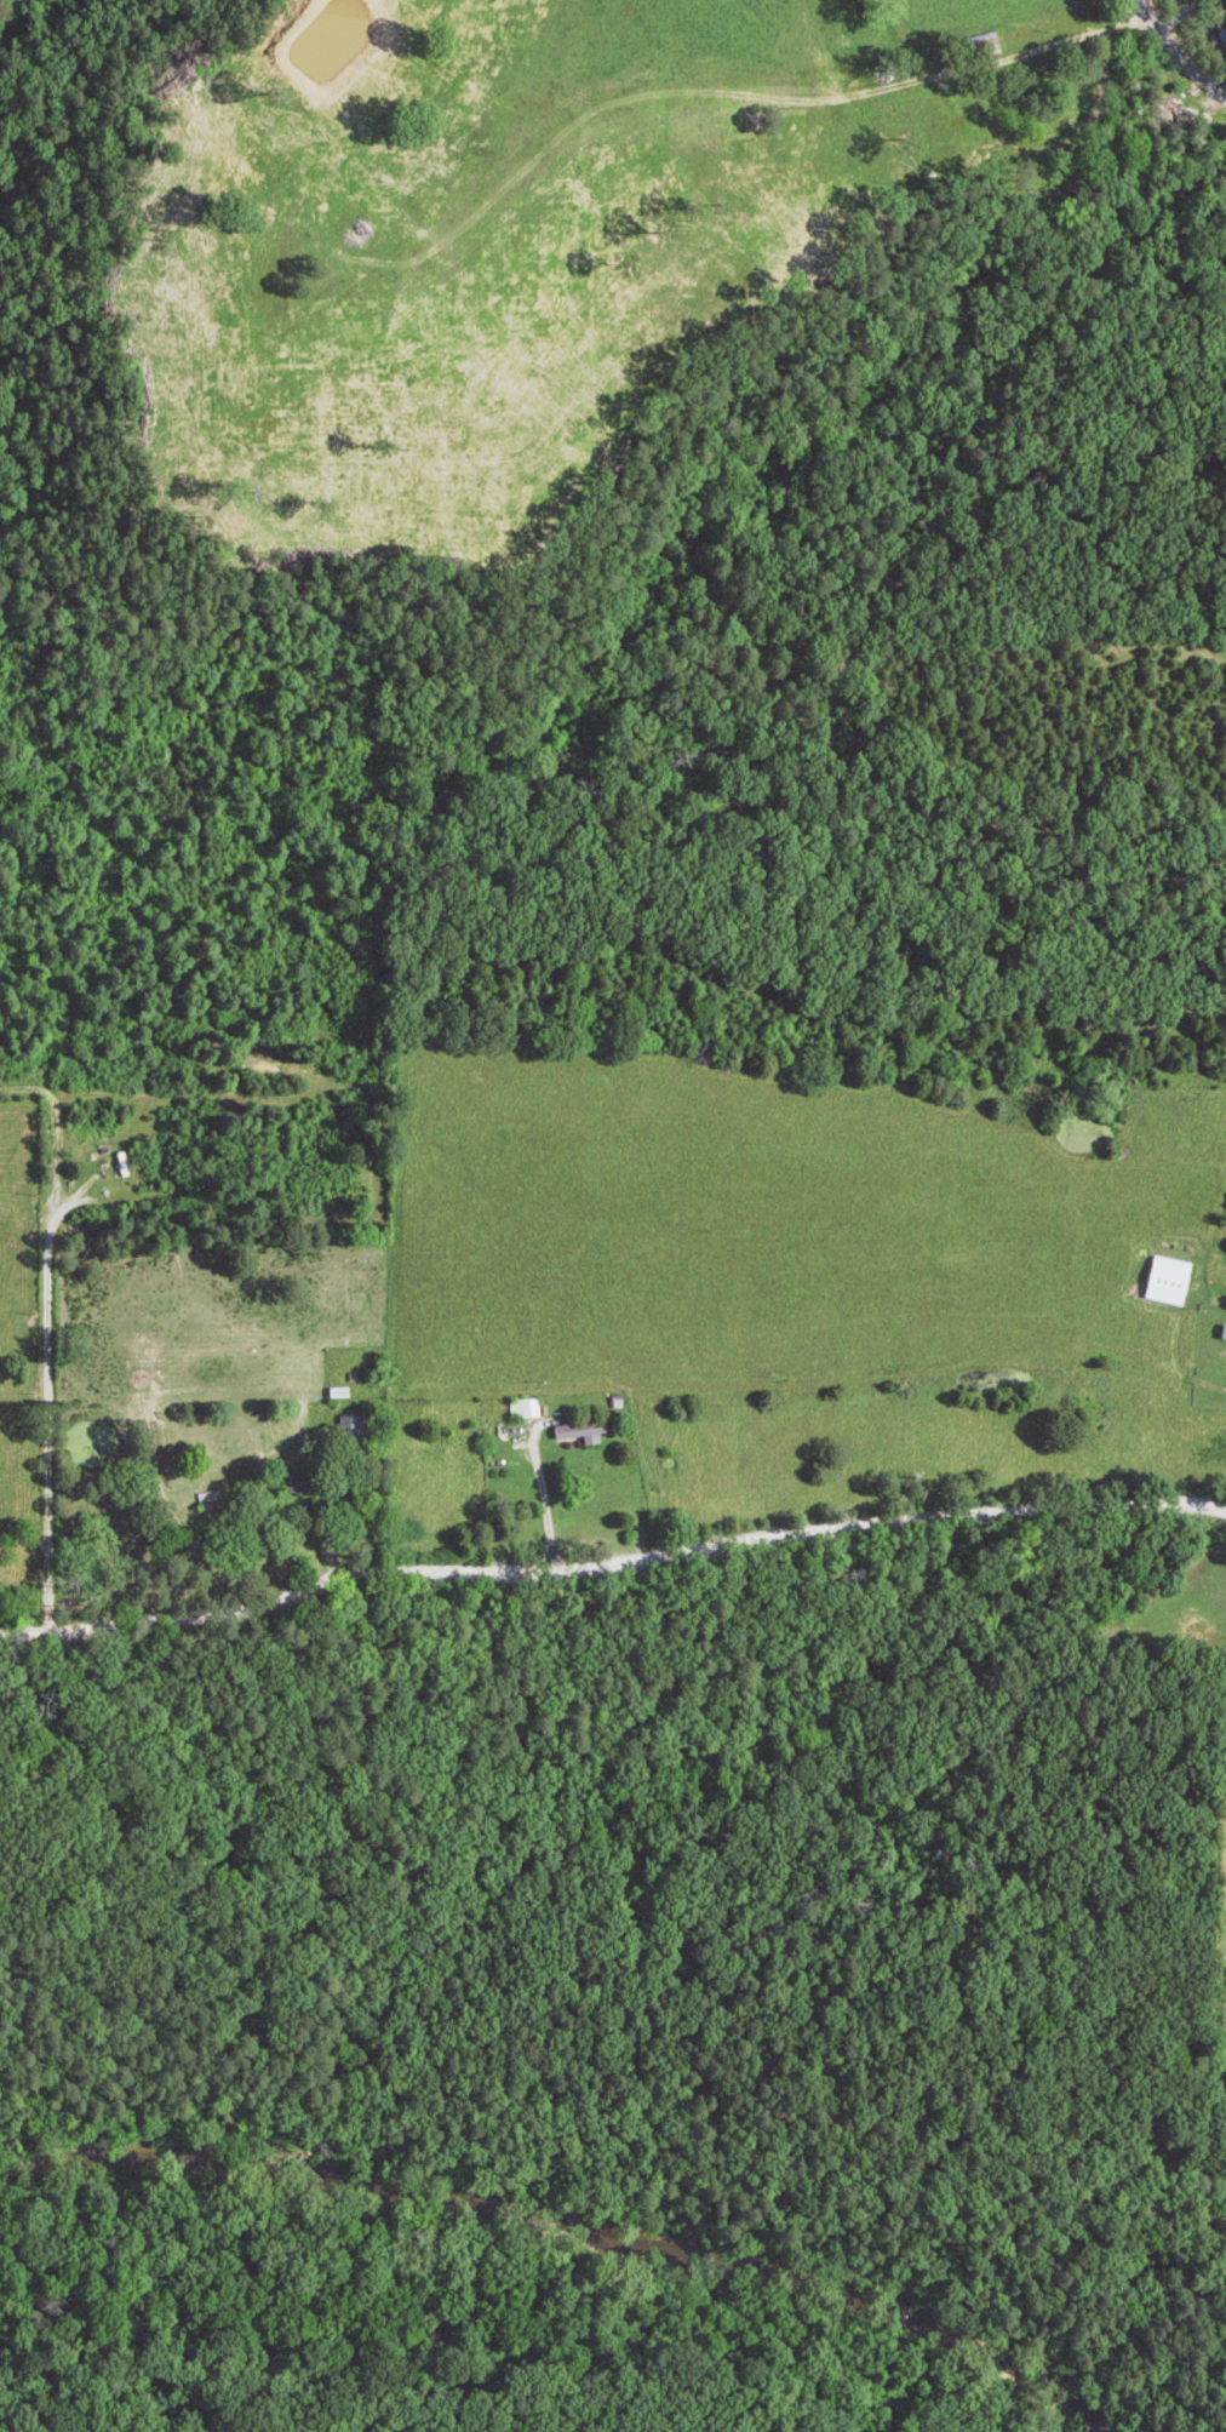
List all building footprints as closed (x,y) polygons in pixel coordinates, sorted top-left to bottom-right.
[(1197,1305),(1206,1263),(1169,1255),(1159,1297),(1197,1305)]
